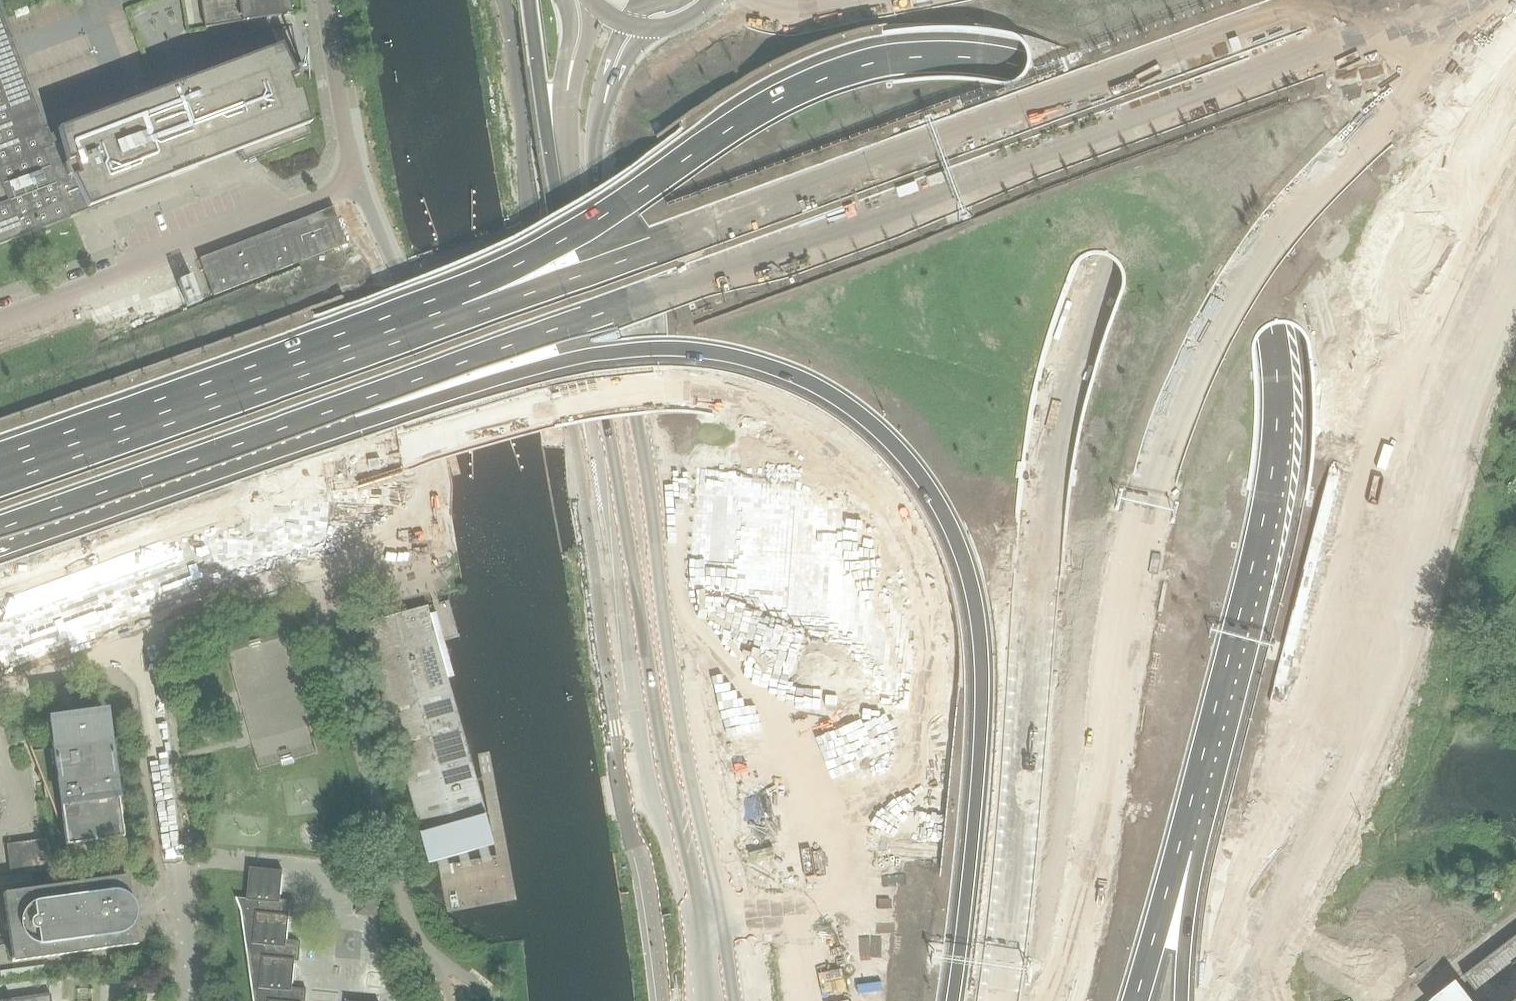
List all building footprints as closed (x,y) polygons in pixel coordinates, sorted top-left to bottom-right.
[(205,28),(291,14),(288,0),(201,0),(205,28)] [(65,207),(83,200),(86,209),(115,198),(171,177),(200,166),(229,155),(237,152),(241,162),(312,136),(307,125),(309,125),(300,90),(294,91),(289,81),(295,78),(294,75),(292,70),(279,46),(196,77),(57,130),(57,131),(50,136),(47,129),(44,130),(0,13),(0,245),(70,219),(69,217),(65,219),(65,207)] [(208,293),(347,245),(334,207),(195,255),(208,293)] [(486,840),(494,838),(448,678),(455,677),(437,613),(430,615),(428,607),(364,625),(429,856),(456,849),(477,843),(486,840)] [(66,845),(121,837),(104,715),(49,722),(53,749),(32,752),(28,743),(27,744),(56,820),(58,820),(56,816),(62,815),(66,845)] [(8,861),(38,857),(36,838),(5,842),(8,861)] [(280,899),(283,872),(251,868),(246,899),(238,898),(236,895),(235,896),(241,911),(256,1000),(305,1000),(306,990),(293,988),(296,962),(299,963),(301,946),(286,944),(289,917),(293,917),(294,901),(280,899)] [(136,945),(127,876),(3,893),(12,962),(136,945)] [(1431,1000),(1515,1000),(1515,935),(1431,1000)] [(126,954),(109,956),(110,965),(127,963),(126,954)] [(824,1000),(851,1000),(849,988),(823,992),(824,1000)]
